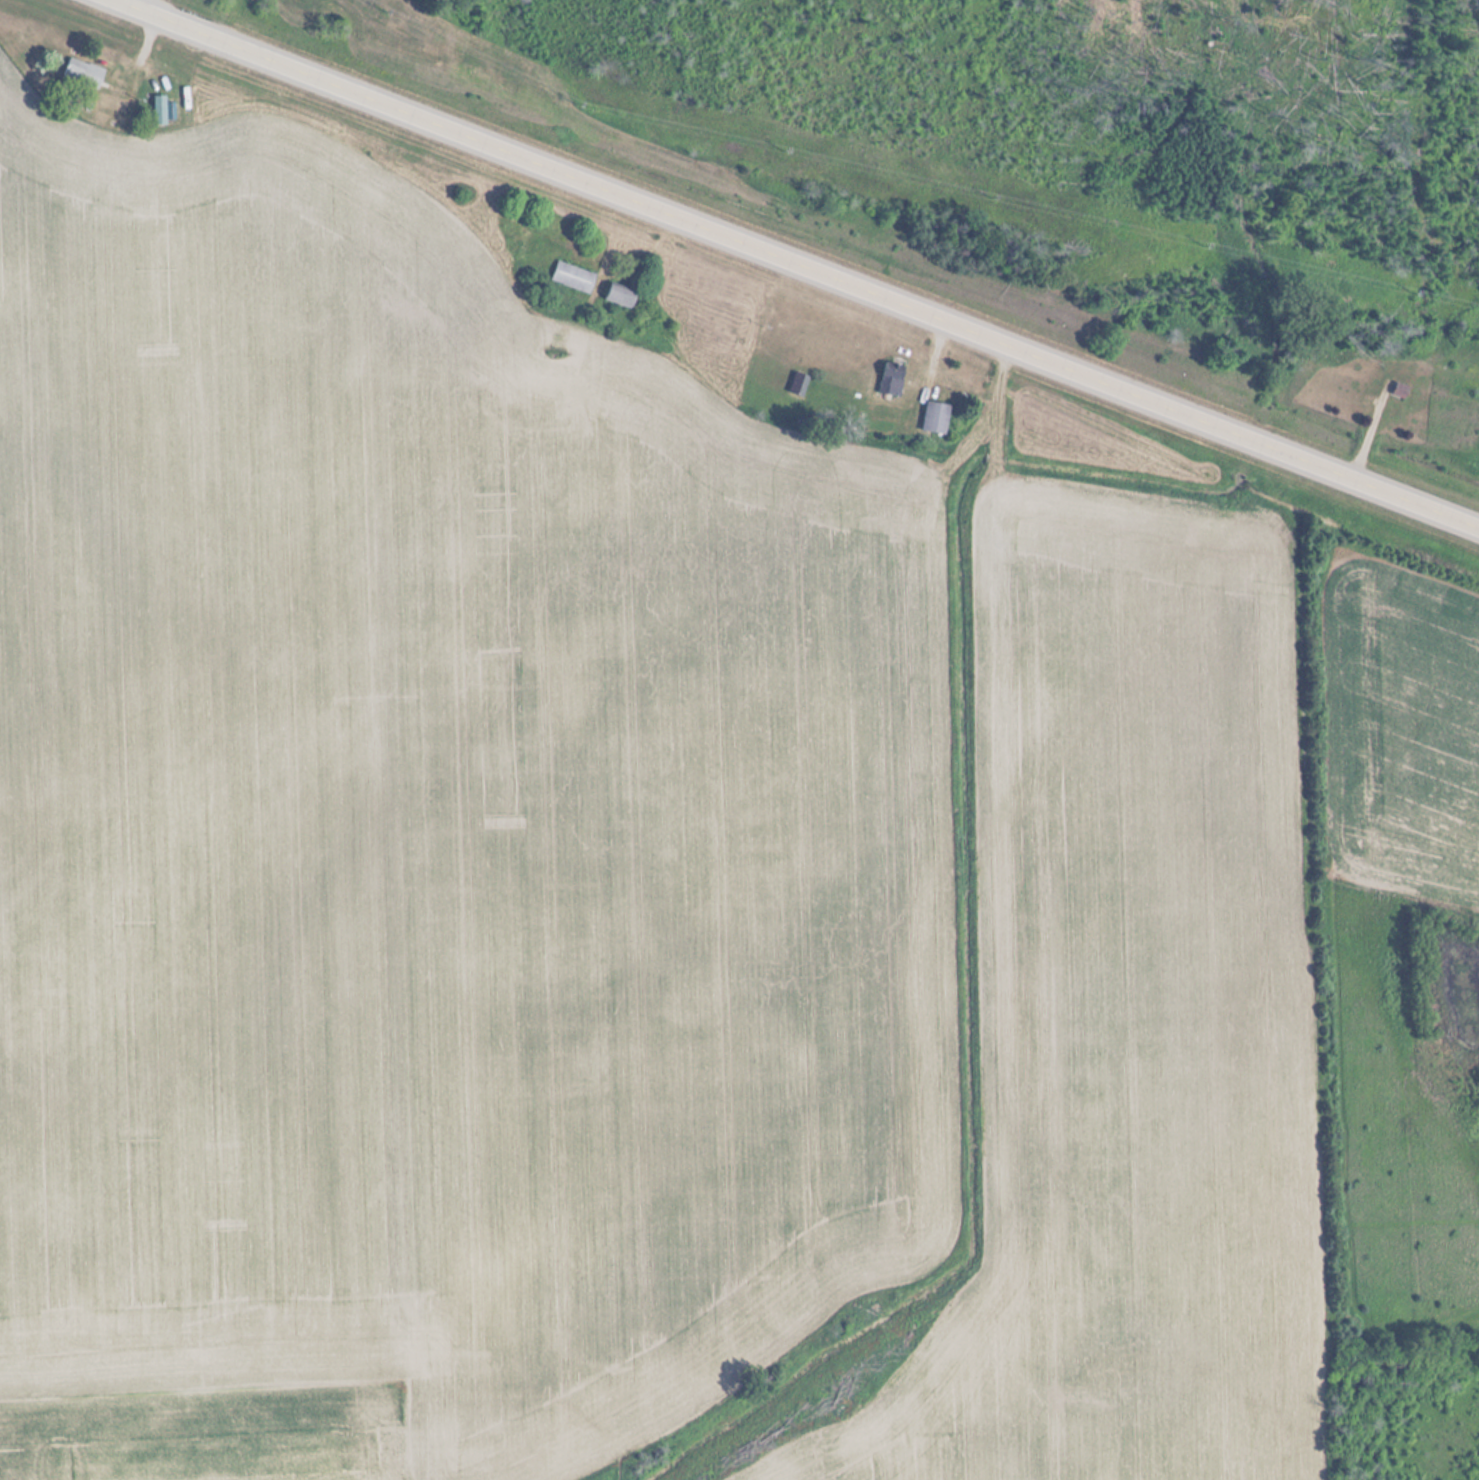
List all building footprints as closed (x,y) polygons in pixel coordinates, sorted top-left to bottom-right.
[(96,90),(103,70),(68,58),(61,79),(96,90)] [(591,295),(597,274),(559,261),(552,281),(591,295)] [(630,309),(636,292),(610,282),(604,299),(630,309)] [(898,398),(904,367),(883,363),(877,394),(898,398)] [(802,397),(808,379),(795,374),(789,393),(802,397)] [(1391,394),(1403,399),(1408,387),(1395,382),(1391,394)] [(951,406),(927,401),(920,430),(944,436),(951,406)]
